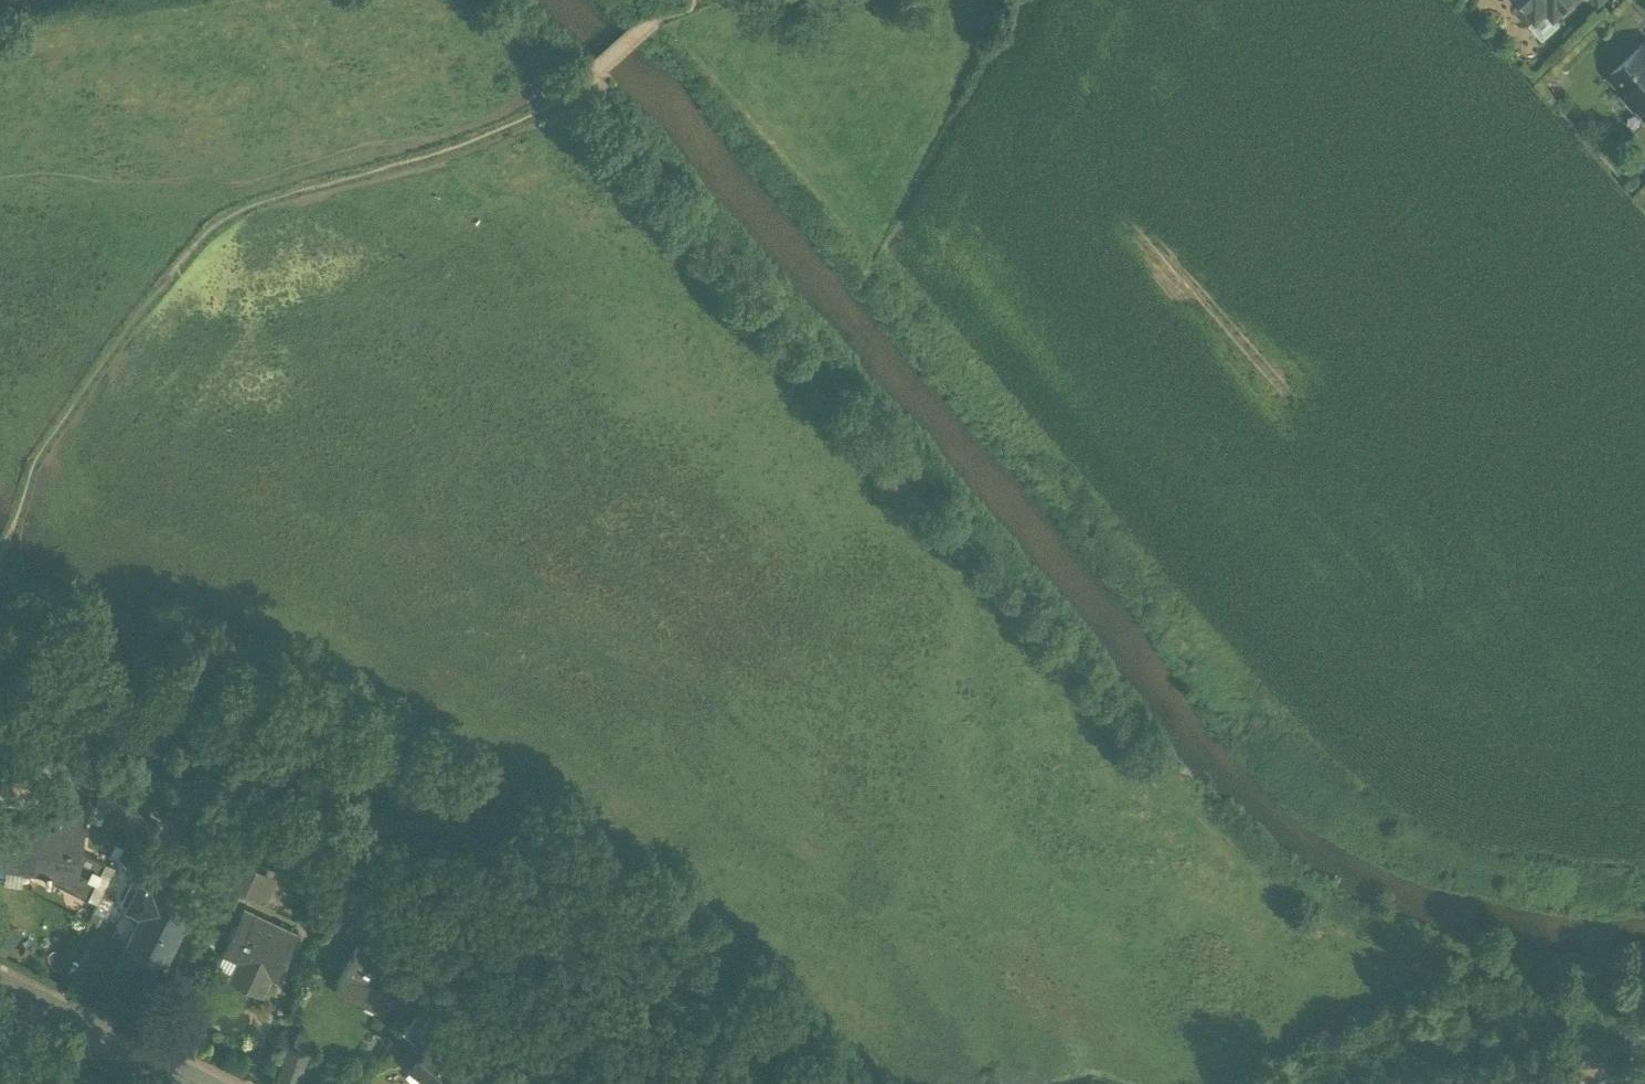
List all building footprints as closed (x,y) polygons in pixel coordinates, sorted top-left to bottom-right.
[(1536,15),(1547,5),(1554,13),(1569,0),(1522,0),(1536,15)] [(1610,73),(1644,113),(1644,42),(1610,73)] [(146,805),(102,789),(96,806),(138,822),(139,818),(146,805)] [(55,828),(0,820),(0,858),(25,862),(24,865),(46,868),(45,878),(49,879),(49,878),(65,886),(69,879),(91,890),(105,861),(79,849),(85,807),(59,804),(55,828)] [(224,847),(208,879),(223,887),(233,865),(236,859),(239,854),(224,847)] [(277,879),(236,859),(233,865),(249,872),(239,891),(259,901),(268,898),(277,879)] [(249,872),(233,865),(223,887),(218,897),(233,904),(239,891),(249,872)] [(195,894),(159,877),(153,890),(139,883),(129,904),(143,911),(119,960),(136,968),(140,960),(158,969),(195,894)] [(273,926),(244,912),(245,909),(244,908),(222,954),(224,954),(225,950),(245,960),(235,979),(258,990),(266,972),(273,976),(272,978),(273,978),(296,933),(275,923),(273,926)] [(403,969),(357,944),(336,983),(381,1007),(403,969)] [(428,998),(402,1032),(422,1048),(432,1036),(428,1032),(445,1012),(428,998)] [(432,1036),(422,1048),(409,1063),(429,1081),(427,1083),(428,1083),(456,1083),(469,1068),(432,1036)] [(289,1047),(279,1079),(294,1083),(298,1083),(308,1053),(289,1047)]
